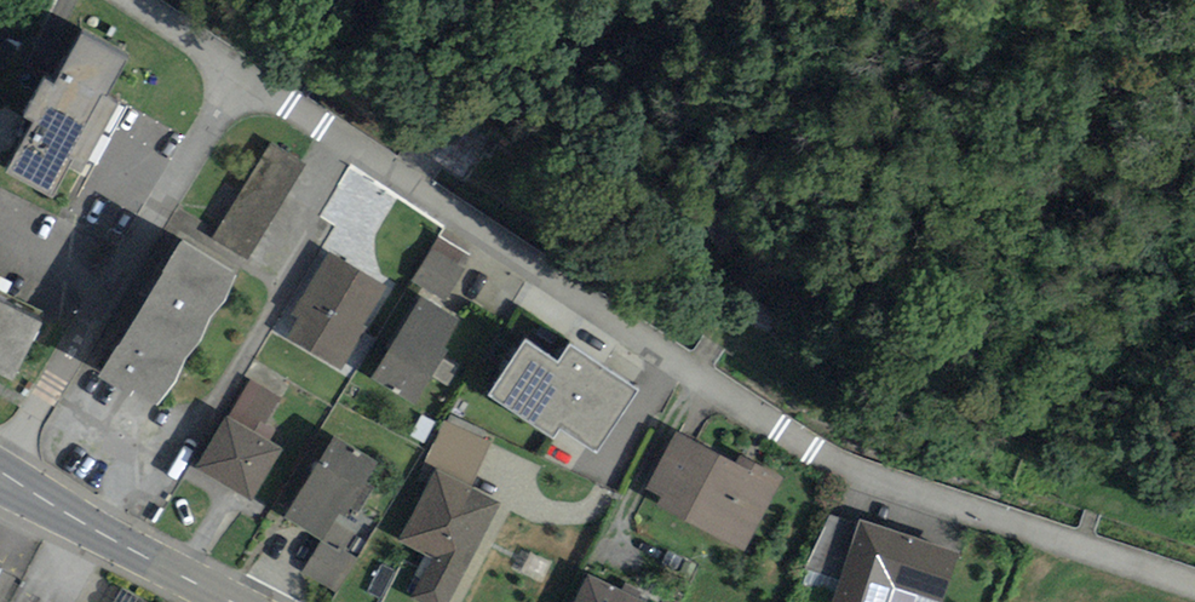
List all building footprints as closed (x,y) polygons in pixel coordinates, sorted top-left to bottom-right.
[(127,56),(82,31),(53,83),(47,79),(27,115),(34,119),(7,168),(52,193),(70,160),(78,164),(113,100),(106,95),(127,56)] [(271,146),(217,233),(243,249),(297,162),(271,146)] [(239,273),(187,240),(106,366),(157,399),(239,273)] [(338,358),(377,288),(330,262),(292,332),(338,358)] [(11,359),(36,307),(0,289),(0,354),(11,359)] [(456,317),(424,298),(380,370),(412,389),(456,317)] [(525,348),(491,399),(554,439),(560,429),(597,453),(635,394),(572,354),(561,371),(525,348)] [(241,405),(273,422),(287,396),(255,378),(241,405)] [(481,479),(497,440),(449,421),(433,460),(481,479)] [(249,498),(277,452),(229,424),(202,470),(249,498)] [(768,477),(677,433),(653,481),(744,526),(768,477)] [(370,460),(338,439),(291,511),(324,532),(370,460)] [(471,560),(496,500),(436,475),(410,535),(471,560)] [(833,581),(851,517),(830,512),(812,575),(833,581)] [(838,601),(889,601),(894,587),(940,601),(941,601),(955,557),(861,528),(838,601)] [(593,576),(580,601),(633,601),(636,598),(593,576)]
